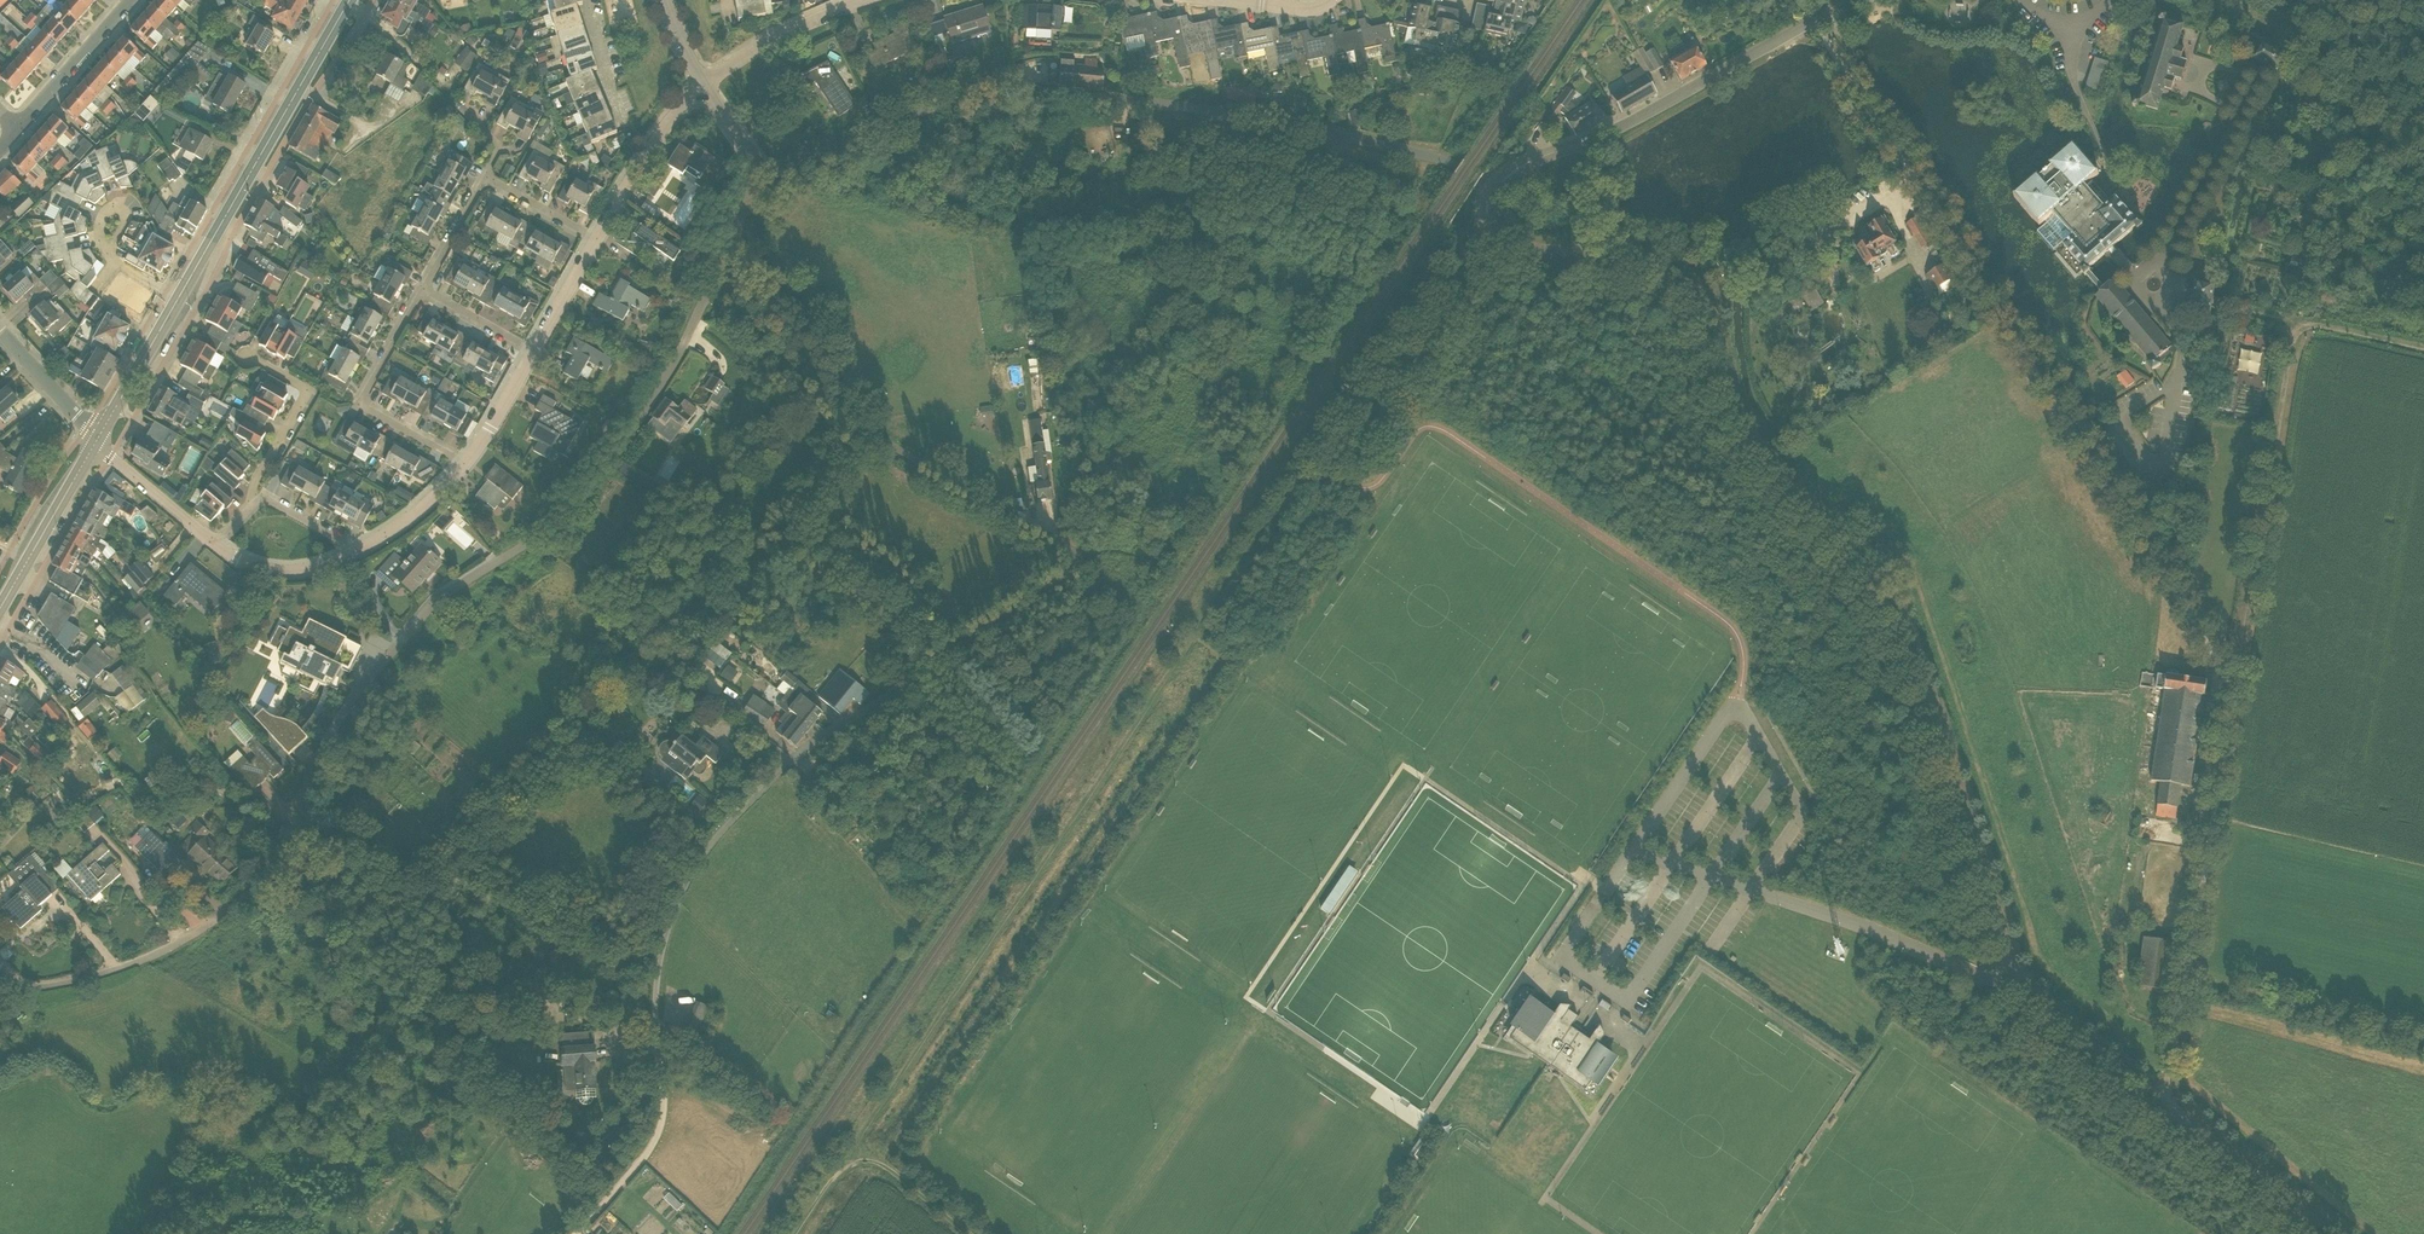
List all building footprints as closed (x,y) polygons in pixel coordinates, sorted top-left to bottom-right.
[(10,0),(0,0),(0,9),(10,0)] [(78,21),(64,9),(56,3),(56,2),(54,0),(45,0),(52,7),(46,13),(46,14),(53,20),(67,33),(78,21)] [(78,0),(71,0),(64,9),(78,21),(88,9),(78,0)] [(88,9),(97,0),(78,0),(88,9)] [(168,0),(158,0),(152,6),(167,19),(177,8),(177,7),(168,0)] [(193,0),(168,0),(177,7),(177,8),(183,13),(189,6),(190,7),(195,2),(193,0)] [(292,29),(293,28),(296,29),(300,22),(297,20),(302,12),(288,5),(283,1),(284,0),(266,0),(263,5),(277,12),(273,18),(292,29)] [(308,0),(291,0),(288,5),(302,12),(308,0)] [(392,1),(425,20),(431,11),(413,0),(392,0),(392,1)] [(582,0),(554,0),(556,11),(577,6),(583,5),(582,0)] [(763,0),(735,0),(737,10),(764,5),(763,0)] [(792,0),(783,2),(785,9),(793,7),(792,0)] [(1494,2),(1493,6),(1500,8),(1504,9),(1506,0),(1486,0),(1494,2)] [(1512,20),(1520,21),(1525,0),(1506,0),(1504,9),(1500,8),(1498,16),(1512,20)] [(434,25),(425,20),(392,1),(383,16),(384,17),(382,20),(397,29),(396,31),(396,35),(398,36),(401,38),(404,37),(406,35),(407,34),(409,35),(411,30),(418,35),(419,33),(427,38),(434,25)] [(1433,21),(1429,20),(1431,9),(1413,4),(1408,28),(1409,28),(1431,33),(1432,28),(1433,21)] [(764,5),(737,10),(739,21),(766,17),(764,5)] [(1063,7),(1023,5),(1022,29),(1061,31),(1063,7)] [(152,6),(142,18),(161,35),(168,41),(174,34),(177,37),(177,38),(182,42),(187,38),(182,33),(174,25),(167,19),(152,6)] [(555,25),(580,17),(577,6),(556,11),(557,13),(551,15),(555,25)] [(990,32),(982,6),(944,18),(949,33),(957,30),(961,41),(990,32)] [(1489,10),(1484,32),(1508,38),(1512,20),(1498,16),(1500,8),(1493,6),(1492,10),(1489,10)] [(1146,59),(1158,56),(1155,43),(1149,14),(1128,18),(1126,9),(1119,10),(1126,48),(1127,51),(1143,48),(1146,59)] [(1180,68),(1190,66),(1186,46),(1180,18),(1158,22),(1156,12),(1149,14),(1155,43),(1174,39),(1180,68)] [(38,19),(32,14),(28,18),(33,24),(38,19)] [(2167,16),(2161,14),(2159,20),(2163,21),(2138,101),(2135,100),(2133,106),(2139,108),(2140,104),(2158,109),(2165,87),(2172,90),(2175,78),(2181,80),(2187,62),(2181,60),(2184,49),(2177,47),(2184,24),(2166,19),(2167,16)] [(249,24),(257,29),(248,45),(264,55),(275,36),(262,28),(265,22),(254,15),(249,24)] [(1208,62),(1218,60),(1216,49),(1210,21),(1189,25),(1187,16),(1180,18),(1186,46),(1204,42),(1208,62)] [(1533,25),(1537,19),(1533,16),(1529,17),(1526,21),(1532,25),(1533,25)] [(558,36),(584,27),(580,17),(555,25),(558,36)] [(24,23),(32,30),(36,26),(33,24),(28,18),(24,23)] [(142,18),(131,30),(153,49),(157,44),(155,42),(161,35),(142,18)] [(38,19),(33,24),(36,26),(43,32),(57,45),(67,33),(53,20),(47,26),(38,19)] [(1396,62),(1389,24),(1367,28),(1365,19),(1358,20),(1360,30),(1364,49),(1382,46),(1385,64),(1396,62)] [(1210,21),(1216,49),(1235,46),(1237,58),(1247,56),(1247,53),(1241,25),(1219,29),(1217,20),(1210,21)] [(1455,49),(1460,25),(1438,20),(1437,22),(1433,21),(1432,28),(1441,30),(1437,45),(1455,49)] [(174,25),(182,33),(186,29),(178,21),(174,25)] [(1269,72),(1279,70),(1277,56),(1271,28),(1250,33),(1248,23),(1241,25),(1247,53),(1265,49),(1269,72)] [(877,51),(868,55),(876,72),(886,67),(884,64),(905,53),(907,57),(918,52),(905,25),(894,30),(896,34),(874,45),(877,51)] [(1353,51),(1358,73),(1368,71),(1364,49),(1360,30),(1339,34),(1337,25),(1329,26),(1331,36),(1335,55),(1353,51)] [(439,30),(434,27),(430,34),(435,37),(439,30)] [(561,46),(587,38),(584,27),(558,36),(561,46)] [(1300,78),(1310,75),(1307,61),(1301,32),(1280,37),(1278,27),(1271,28),(1277,56),(1295,53),(1300,78)] [(521,40),(522,40),(529,44),(529,33),(520,28),(516,37),(521,40)] [(1405,43),(1413,45),(1413,47),(1436,53),(1437,45),(1441,30),(1432,28),(1431,33),(1409,28),(1405,43)] [(1329,76),(1333,76),(1339,74),(1335,55),(1331,36),(1310,40),(1308,31),(1301,32),(1307,61),(1325,57),(1329,76)] [(43,32),(39,36),(33,43),(33,44),(47,56),(57,45),(43,32)] [(946,40),(944,34),(934,37),(936,46),(942,44),(942,42),(946,40)] [(470,47),(478,41),(472,35),(465,41),(470,47)] [(15,49),(20,44),(12,37),(7,42),(15,49)] [(142,62),(146,57),(124,38),(113,50),(128,63),(134,55),(142,62)] [(189,47),(194,42),(190,38),(185,43),(189,47)] [(565,57),(590,48),(587,38),(561,46),(565,57)] [(203,84),(204,83),(212,74),(200,63),(212,49),(199,41),(155,91),(166,101),(191,73),(203,84)] [(12,54),(15,49),(7,42),(6,43),(3,46),(4,47),(12,54)] [(33,44),(22,55),(36,68),(47,56),(33,44)] [(2285,56),(2278,52),(2269,47),(2262,44),(2254,58),(2272,67),(2277,70),(2285,56)] [(454,62),(467,72),(478,57),(465,47),(454,62)] [(1686,52),(1680,56),(1670,61),(1680,80),(1706,66),(1695,47),(1686,52)] [(181,55),(173,48),(166,56),(174,63),(181,55)] [(568,68),(594,59),(590,48),(565,57),(568,68)] [(1646,75),(1655,70),(1646,53),(1643,48),(1638,50),(1633,53),(1641,66),(1646,75)] [(1654,49),(1646,53),(1655,70),(1656,71),(1664,67),(1654,49)] [(117,75),(128,63),(113,50),(103,62),(117,75)] [(1104,51),(1099,53),(1103,63),(1108,61),(1104,51)] [(546,53),(536,56),(539,64),(549,61),(546,53)] [(22,55),(12,67),(26,79),(36,68),(22,55)] [(1075,57),(1062,55),(1060,71),(1051,70),(1050,85),(1076,87),(1078,67),(1074,66),(1075,57)] [(377,75),(392,83),(385,95),(400,103),(406,93),(403,91),(409,81),(404,78),(407,72),(409,67),(388,56),(377,75)] [(533,66),(536,60),(529,57),(526,63),(533,66)] [(967,71),(963,57),(945,62),(952,75),(967,71)] [(1076,87),(1103,90),(1104,69),(1097,68),(1098,58),(1086,57),(1085,67),(1078,67),(1076,87)] [(1446,59),(1437,57),(1435,66),(1444,68),(1446,59)] [(2098,94),(2108,62),(2095,58),(2085,90),(2098,94)] [(572,80),(591,72),(597,70),(594,59),(568,68),(572,80)] [(107,86),(117,75),(103,62),(93,74),(107,86)] [(1006,66),(1008,73),(1023,69),(1022,62),(1006,66)] [(479,63),(464,90),(474,95),(477,91),(482,94),(495,72),(479,63)] [(541,75),(548,73),(545,63),(538,65),(541,75)] [(851,100),(827,63),(795,79),(800,89),(816,81),(835,111),(851,100)] [(1403,72),(1401,63),(1395,64),(1393,67),(1394,71),(1397,74),(1403,72)] [(2,79),(16,91),(26,79),(12,67),(6,73),(2,69),(0,67),(0,80),(2,79)] [(485,101),(495,107),(510,81),(495,72),(482,94),(487,97),(485,101)] [(596,82),(591,72),(572,80),(566,82),(571,93),(596,82)] [(205,100),(214,105),(229,114),(246,85),(231,77),(229,79),(220,73),(205,100)] [(82,85),(96,98),(107,86),(93,74),(82,85)] [(1334,83),(1341,81),(1339,74),(1333,76),(1334,83)] [(420,75),(411,89),(424,97),(432,83),(420,75)] [(1646,75),(1628,86),(1611,95),(1621,114),(1657,94),(1646,75)] [(137,83),(129,76),(125,81),(133,88),(137,83)] [(125,81),(121,86),(129,93),(133,88),(125,81)] [(1430,82),(1419,81),(1418,94),(1430,95),(1430,82)] [(575,103),(600,92),(596,82),(571,93),(575,103)] [(1272,86),(1272,92),(1282,93),(1282,83),(1276,83),(1272,86)] [(86,109),(96,98),(82,85),(72,97),(86,109)] [(432,86),(428,92),(433,95),(437,89),(432,86)] [(1565,118),(1576,136),(1604,119),(1592,101),(1578,110),(1577,108),(1570,103),(1576,94),(1567,87),(1541,122),(1549,129),(1561,112),(1566,116),(1565,118)] [(579,114),(604,102),(600,92),(575,103),(579,114)] [(136,113),(142,119),(158,101),(152,95),(136,113)] [(72,97),(62,109),(83,128),(88,123),(87,123),(80,117),(86,109),(72,97)] [(513,97),(497,123),(507,129),(509,125),(515,128),(528,106),(513,97)] [(108,99),(104,104),(112,112),(116,107),(108,99)] [(584,123),(609,113),(604,102),(579,114),(584,123)] [(108,116),(112,112),(104,104),(100,108),(108,116)] [(289,146),(290,146),(316,161),(326,144),(330,138),(333,133),(336,134),(342,122),(313,105),(289,146)] [(517,135),(528,141),(543,114),(528,106),(515,128),(520,131),(517,135)] [(1360,109),(1349,111),(1352,127),(1363,125),(1360,109)] [(588,134),(613,122),(609,113),(584,123),(588,134)] [(469,128),(457,116),(453,120),(465,132),(469,128)] [(58,141),(65,148),(71,141),(76,136),(54,117),(44,129),(58,141)] [(542,127),(546,129),(551,121),(547,118),(542,127)] [(137,129),(139,121),(131,119),(129,127),(137,129)] [(592,145),(617,133),(613,122),(588,134),(592,145)] [(546,129),(542,127),(541,130),(538,135),(537,136),(541,138),(546,129)] [(48,153),(58,141),(44,129),(33,141),(48,153)] [(203,160),(213,143),(191,131),(181,148),(188,152),(185,156),(194,161),(196,156),(203,160)] [(621,137),(617,139),(620,147),(625,145),(621,137)] [(81,147),(87,153),(93,146),(84,138),(79,145),(81,147)] [(48,153),(33,141),(23,152),(38,164),(48,153)] [(668,164),(683,175),(688,167),(701,175),(695,184),(709,194),(725,171),(713,163),(715,160),(696,147),(692,153),(681,145),(668,164)] [(2143,225),(2140,221),(2138,220),(2136,222),(2116,200),(2112,203),(2092,181),(2099,175),(2086,160),(2073,146),(2015,198),(2041,227),(2047,222),(2048,222),(2038,231),(2054,250),(2064,241),(2067,245),(2065,247),(2084,268),(2082,270),(2084,273),(2089,269),(2106,252),(2111,248),(2116,244),(2134,228),(2136,231),(2143,225)] [(97,152),(108,179),(114,176),(117,181),(118,181),(121,188),(133,187),(129,177),(139,166),(137,165),(133,162),(128,161),(125,162),(122,162),(120,158),(113,160),(108,147),(97,152)] [(550,159),(534,149),(525,166),(519,176),(529,182),(532,178),(538,181),(550,159)] [(78,176),(100,199),(106,194),(103,187),(104,187),(102,181),(108,179),(97,152),(96,150),(87,158),(91,170),(78,176)] [(473,165),(455,154),(449,151),(437,172),(442,174),(459,183),(464,173),(468,175),(473,165)] [(23,152),(13,164),(34,183),(39,178),(36,176),(42,168),(38,164),(23,152)] [(600,163),(596,152),(589,155),(593,165),(600,163)] [(68,162),(60,155),(56,159),(64,166),(68,162)] [(175,181),(183,175),(169,158),(158,166),(170,182),(174,179),(175,181)] [(59,171),(64,166),(56,159),(51,164),(59,171)] [(540,188),(550,194),(565,167),(550,159),(538,181),(542,184),(540,188)] [(311,187),(302,182),(310,170),(297,163),(292,172),(287,169),(279,182),(283,184),(281,188),(291,194),(286,203),(297,209),(298,207),(305,211),(313,198),(306,194),(311,187)] [(326,169),(322,176),(336,185),(341,179),(326,169)] [(16,178),(7,170),(0,178),(0,193),(5,197),(22,184),(16,178)] [(509,181),(512,174),(504,170),(501,177),(509,181)] [(573,171),(558,198),(568,204),(571,200),(576,203),(589,180),(573,171)] [(141,179),(137,172),(130,177),(134,185),(141,179)] [(453,194),(459,183),(442,174),(434,187),(436,188),(432,195),(451,205),(456,195),(453,194)] [(666,179),(658,174),(646,192),(654,198),(666,179)] [(53,192),(80,205),(83,199),(88,202),(89,200),(95,204),(100,199),(78,176),(72,188),(61,182),(52,191),(53,191),(53,192)] [(589,216),(604,189),(589,180),(576,203),(581,206),(579,210),(589,216)] [(53,192),(53,191),(52,191),(51,191),(45,196),(44,197),(41,199),(50,204),(51,199),(53,192)] [(33,197),(38,202),(41,199),(44,197),(39,192),(33,197)] [(55,222),(87,226),(88,219),(81,216),(82,214),(77,212),(80,205),(53,192),(51,199),(50,204),(52,205),(61,210),(56,221),(55,222)] [(10,209),(19,218),(34,204),(25,195),(10,209)] [(445,215),(451,205),(432,195),(429,202),(427,201),(425,204),(418,200),(412,210),(419,214),(436,223),(442,213),(445,215)] [(207,210),(201,206),(199,205),(201,202),(193,198),(191,201),(184,197),(180,206),(173,203),(168,213),(197,229),(207,210)] [(250,215),(280,234),(284,228),(278,225),(283,217),(297,228),(303,221),(294,215),(284,207),(280,213),(274,208),(274,207),(259,198),(250,215)] [(186,232),(192,235),(193,236),(197,229),(168,213),(161,202),(154,216),(159,226),(161,227),(159,231),(171,237),(174,230),(183,235),(186,232)] [(490,202),(480,220),(487,224),(486,226),(499,234),(509,217),(499,211),(500,208),(490,202)] [(657,220),(661,213),(645,202),(641,209),(657,220)] [(430,234),(436,223),(419,214),(412,227),(409,225),(404,232),(428,246),(434,235),(430,234)] [(250,215),(244,224),(252,229),(248,235),(251,237),(263,243),(269,234),(277,239),(278,239),(276,243),(283,247),(288,239),(285,237),(285,238),(280,234),(250,215)] [(499,234),(510,240),(508,244),(517,249),(530,225),(521,219),(519,223),(509,217),(499,234)] [(1884,248),(1895,242),(1885,226),(1888,224),(1885,218),(1882,220),(1870,226),(1874,233),(1855,244),(1868,265),(1888,253),(1884,248)] [(1931,243),(1924,230),(1916,218),(1908,222),(1923,248),(1931,243)] [(137,229),(139,223),(134,222),(134,221),(133,221),(132,221),(132,222),(131,222),(131,223),(128,228),(132,230),(137,229)] [(173,259),(174,255),(172,254),(175,248),(155,237),(158,231),(153,221),(144,226),(135,242),(142,246),(171,262),(173,259)] [(45,244),(47,251),(75,244),(74,237),(79,236),(79,234),(86,233),(87,226),(55,222),(55,224),(58,236),(47,238),(44,239),(45,244)] [(637,256),(645,244),(650,245),(674,261),(681,251),(641,224),(634,234),(633,242),(612,239),(637,256)] [(536,261),(539,256),(549,239),(539,234),(541,230),(530,225),(517,249),(529,256),(528,257),(536,261)] [(389,240),(393,233),(386,229),(382,236),(389,240)] [(2306,246),(2309,235),(2299,233),(2297,245),(2306,246)] [(554,261),(561,265),(571,247),(561,242),(559,245),(549,239),(539,256),(553,263),(554,261)] [(247,245),(254,249),(257,244),(250,240),(247,245)] [(4,260),(5,261),(13,254),(1,241),(0,242),(0,264),(4,260)] [(30,241),(19,251),(25,257),(36,246),(30,241)] [(67,273),(94,255),(90,249),(83,251),(82,249),(77,251),(75,244),(47,251),(41,252),(49,262),(64,259),(67,273)] [(166,269),(168,266),(169,266),(171,262),(142,246),(138,259),(129,254),(125,260),(143,271),(147,265),(161,273),(164,268),(166,269)] [(234,269),(238,271),(234,278),(239,282),(243,278),(245,275),(263,285),(270,273),(284,282),(289,272),(271,262),(272,261),(260,254),(261,254),(254,250),(248,260),(241,256),(234,269)] [(319,263),(324,255),(318,251),(313,258),(319,263)] [(79,301),(87,289),(97,277),(91,272),(94,268),(93,267),(98,261),(94,255),(67,273),(78,281),(71,291),(79,301)] [(509,264),(512,258),(508,255),(503,257),(501,260),(509,264)] [(489,261),(496,264),(498,259),(492,256),(489,261)] [(477,274),(470,270),(472,265),(459,258),(445,282),(455,288),(457,284),(467,290),(477,274)] [(385,266),(389,268),(381,282),(398,291),(404,281),(407,283),(413,272),(389,259),(385,266)] [(309,266),(304,263),(298,273),(303,276),(309,266)] [(1934,290),(1954,280),(1945,265),(1926,276),(1934,290)] [(40,280),(34,274),(27,279),(21,273),(3,289),(16,303),(33,288),(40,295),(48,288),(58,278),(50,270),(40,280)] [(476,299),(485,305),(499,281),(479,270),(477,274),(467,290),(477,296),(476,299)] [(2305,274),(2302,285),(2311,286),(2314,276),(2305,274)] [(126,300),(136,284),(120,275),(111,291),(126,300)] [(60,299),(70,290),(60,277),(48,288),(54,295),(55,294),(60,299)] [(553,277),(548,285),(554,288),(559,280),(553,277)] [(599,293),(593,305),(623,321),(632,305),(644,312),(651,299),(629,287),(630,284),(621,279),(616,287),(618,288),(611,300),(599,293)] [(2101,293),(2097,297),(2151,360),(2148,362),(2153,370),(2162,365),(2158,359),(2172,347),(2114,279),(2105,289),(2101,293)] [(688,288),(691,286),(691,282),(688,280),(684,280),(682,283),(682,286),(685,289),(688,288)] [(517,296),(508,291),(509,287),(509,286),(508,285),(499,281),(485,305),(495,310),(497,307),(507,313),(517,296)] [(392,301),(398,291),(381,282),(374,295),(376,296),(372,303),(390,313),(396,303),(392,301)] [(2215,286),(2196,282),(2193,297),(2212,301),(2215,286)] [(136,284),(126,300),(142,309),(151,293),(136,284)] [(87,289),(79,301),(85,306),(93,294),(87,289)] [(213,308),(235,321),(242,308),(247,298),(233,290),(227,300),(220,296),(213,308)] [(539,303),(519,292),(517,296),(507,313),(518,318),(516,322),(526,327),(539,303)] [(679,297),(672,293),(669,299),(676,303),(679,297)] [(85,306),(90,310),(91,310),(99,298),(93,294),(85,306)] [(2209,317),(2211,307),(2212,301),(2193,297),(2190,313),(2209,317)] [(385,323),(390,313),(372,303),(366,299),(355,319),(376,331),(381,321),(385,323)] [(54,338),(63,330),(73,321),(60,307),(58,309),(50,301),(45,305),(44,304),(31,316),(46,332),(47,331),(54,338)] [(228,333),(235,321),(213,308),(206,321),(213,325),(207,334),(222,342),(227,333),(228,333)] [(96,325),(126,342),(128,338),(127,338),(129,334),(127,333),(130,328),(118,321),(121,314),(112,309),(96,325)] [(271,354),(284,330),(273,324),(276,318),(268,314),(255,337),(262,341),(259,345),(266,349),(269,352),(271,354)] [(427,314),(417,331),(425,335),(423,338),(436,345),(446,328),(435,323),(437,319),(427,314)] [(600,321),(592,317),(589,324),(597,328),(600,321)] [(344,339),(349,343),(368,353),(373,343),(370,341),(376,331),(355,319),(344,339)] [(289,322),(285,331),(284,330),(271,354),(275,355),(278,356),(285,360),(287,355),(294,359),(309,333),(289,322)] [(99,351),(107,356),(110,351),(110,349),(116,352),(119,347),(121,348),(123,345),(124,345),(126,342),(96,325),(91,347),(99,351)] [(323,336),(327,330),(321,327),(318,333),(323,336)] [(436,345),(449,352),(448,354),(455,358),(468,336),(458,331),(456,334),(446,328),(436,345)] [(216,352),(218,349),(228,354),(231,348),(222,342),(207,334),(202,344),(195,340),(188,352),(210,365),(217,352),(216,352)] [(476,367),(486,351),(476,345),(477,342),(468,336),(455,358),(454,361),(467,368),(470,364),(476,367)] [(573,356),(564,374),(578,381),(580,377),(586,366),(588,362),(607,373),(614,360),(574,338),(566,352),(573,356)] [(406,350),(410,343),(402,339),(399,346),(406,350)] [(646,354),(649,343),(641,341),(638,351),(646,354)] [(362,363),(368,353),(349,343),(346,349),(338,345),(330,358),(332,359),(353,371),(359,361),(362,363)] [(48,357),(49,358),(54,364),(69,351),(63,344),(48,357)] [(2241,350),(2238,371),(2260,373),(2262,352),(2241,350)] [(84,362),(94,367),(104,373),(105,371),(113,375),(120,364),(107,356),(99,351),(94,360),(88,356),(84,362)] [(482,376),(484,377),(494,383),(508,359),(498,353),(496,357),(486,351),(476,367),(484,372),(482,376)] [(202,377),(209,381),(217,369),(210,365),(188,352),(181,365),(188,369),(182,379),(197,387),(202,377)] [(77,359),(73,365),(70,371),(104,391),(113,375),(105,371),(104,373),(94,367),(84,362),(84,363),(77,359)] [(320,380),(345,393),(351,383),(347,381),(353,371),(332,359),(320,380)] [(443,377),(436,372),(430,381),(438,386),(443,377)] [(287,385),(269,375),(264,383),(266,383),(259,395),(282,408),(284,405),(285,402),(288,395),(284,392),(287,385)] [(399,380),(392,376),(382,394),(392,399),(394,396),(404,402),(413,385),(400,378),(399,380)] [(706,388),(714,394),(709,401),(719,407),(730,391),(721,385),(723,383),(714,377),(706,388)] [(438,389),(446,393),(452,382),(445,378),(438,389)] [(426,393),(413,385),(404,402),(414,407),(413,411),(422,416),(433,398),(425,394),(426,393)] [(187,398),(184,405),(175,400),(177,395),(162,387),(155,400),(184,417),(195,423),(203,408),(187,398)] [(5,423),(15,414),(10,409),(18,401),(7,389),(1,396),(0,395),(0,418),(5,423)] [(191,391),(187,398),(203,408),(207,400),(191,391)] [(484,396),(490,400),(493,394),(488,391),(484,396)] [(454,408),(445,403),(447,398),(436,392),(433,398),(422,416),(432,422),(434,418),(444,424),(454,408)] [(280,411),(282,408),(259,395),(252,407),(248,405),(243,412),(265,425),(269,418),(274,420),(278,414),(280,411)] [(581,425),(553,409),(556,402),(543,395),(535,410),(543,414),(530,437),(552,450),(552,449),(560,453),(567,440),(572,442),(581,425)] [(679,408),(665,397),(653,414),(655,415),(649,423),(658,431),(660,429),(664,423),(667,425),(668,423),(676,429),(678,427),(681,429),(697,409),(686,399),(679,408)] [(155,400),(148,412),(162,420),(164,417),(173,422),(173,421),(180,425),(184,417),(155,400)] [(603,415),(611,420),(618,408),(609,404),(603,415)] [(266,434),(261,432),(265,425),(243,412),(243,413),(234,408),(230,415),(242,426),(237,435),(245,440),(257,451),(258,451),(259,449),(260,448),(261,447),(262,444),(262,441),(266,434)] [(463,439),(473,421),(466,417),(467,415),(454,408),(444,424),(455,430),(453,433),(463,439)] [(359,422),(349,416),(339,434),(346,438),(345,441),(358,448),(368,431),(357,426),(359,422)] [(1036,463),(1046,462),(1052,461),(1050,453),(1044,419),(1029,421),(1036,463)] [(812,435),(818,427),(809,420),(803,428),(812,435)] [(619,425),(609,421),(603,432),(612,437),(619,425)] [(160,451),(158,450),(170,430),(156,422),(145,442),(142,440),(133,455),(144,461),(142,464),(163,477),(171,464),(157,456),(160,451)] [(378,437),(368,431),(358,448),(371,456),(373,453),(379,457),(389,439),(379,434),(378,437)] [(209,450),(213,442),(203,437),(199,445),(209,450)] [(399,445),(389,439),(379,457),(386,461),(385,463),(398,471),(408,454),(397,448),(399,445)] [(230,445),(236,450),(239,447),(234,442),(230,445)] [(22,495),(28,485),(25,483),(39,458),(24,449),(17,462),(2,454),(6,451),(0,444),(0,462),(13,470),(6,483),(9,487),(22,495)] [(243,474),(250,466),(232,450),(224,458),(226,460),(215,473),(233,489),(245,476),(243,474)] [(413,476),(425,483),(427,480),(431,475),(432,475),(437,466),(419,456),(418,459),(408,454),(398,471),(412,478),(413,476)] [(351,461),(348,467),(355,471),(358,465),(351,461)] [(1038,482),(1035,482),(1038,502),(1052,499),(1046,462),(1036,463),(1038,482)] [(313,475),(292,463),(281,484),(291,489),(293,486),(303,492),(313,475)] [(495,509),(507,495),(513,500),(524,486),(496,465),(485,478),(488,481),(477,495),(495,509)] [(348,474),(349,471),(344,467),(340,473),(343,475),(348,474)] [(202,478),(206,472),(201,468),(197,475),(202,478)] [(639,469),(633,480),(649,489),(655,478),(639,469)] [(376,482),(379,475),(372,472),(369,479),(376,482)] [(325,482),(313,475),(303,492),(313,497),(311,501),(321,506),(332,488),(324,484),(325,482)] [(352,498),(341,491),(343,487),(342,483),(336,480),(332,488),(321,506),(331,512),(333,508),(343,514),(352,498)] [(553,502),(563,493),(558,487),(555,489),(547,481),(540,487),(548,495),(553,502)] [(606,481),(601,488),(605,491),(605,490),(609,484),(610,483),(606,481)] [(204,492),(197,504),(194,510),(211,522),(219,514),(219,515),(231,501),(213,485),(206,493),(204,492)] [(112,499),(95,489),(89,500),(106,510),(105,513),(110,515),(109,516),(114,519),(120,510),(132,517),(137,508),(124,500),(120,508),(110,502),(112,499)] [(410,502),(414,495),(407,491),(403,498),(410,502)] [(362,497),(360,502),(352,498),(343,514),(353,520),(351,523),(362,529),(375,505),(362,497)] [(104,541),(110,530),(104,526),(109,516),(110,515),(105,513),(106,510),(89,500),(78,519),(98,530),(95,534),(101,537),(100,538),(104,541)] [(1030,502),(1022,503),(1023,510),(1031,509),(1030,502)] [(440,529),(451,515),(456,510),(450,505),(434,523),(440,529)] [(148,506),(140,511),(148,522),(158,515),(148,506)] [(383,511),(376,516),(380,522),(387,517),(383,511)] [(98,530),(78,519),(74,527),(92,537),(90,540),(98,549),(108,560),(116,552),(109,543),(104,541),(100,538),(101,537),(95,534),(98,530)] [(87,551),(85,553),(94,557),(98,549),(90,540),(92,537),(74,527),(67,540),(87,551)] [(60,552),(88,567),(88,568),(92,560),(84,556),(85,553),(87,551),(67,540),(60,552)] [(163,544),(149,554),(156,564),(168,551),(163,544)] [(421,546),(407,562),(396,553),(377,574),(389,584),(395,577),(412,592),(430,571),(432,573),(441,562),(421,546)] [(60,552),(53,564),(58,567),(81,580),(88,567),(60,552)] [(145,585),(154,577),(140,560),(130,569),(133,573),(133,572),(145,585)] [(176,605),(180,599),(186,592),(211,613),(227,594),(191,564),(165,596),(176,605)] [(58,567),(50,582),(88,603),(92,597),(79,589),(83,581),(81,580),(58,567)] [(125,579),(133,588),(137,594),(145,587),(144,586),(145,585),(133,572),(133,573),(125,579)] [(919,598),(930,589),(924,583),(914,592),(919,598)] [(127,594),(133,601),(138,596),(132,589),(127,594)] [(38,617),(38,618),(67,651),(81,630),(68,622),(76,608),(52,594),(38,617)] [(127,613),(133,620),(147,609),(140,602),(127,613)] [(122,623),(117,617),(108,624),(114,630),(122,623)] [(297,687),(302,675),(303,676),(304,675),(302,674),(304,671),(333,686),(343,668),(334,663),(347,639),(310,620),(303,634),(290,628),(278,652),(285,656),(273,680),(280,683),(268,708),(256,701),(250,712),(289,755),(290,755),(308,738),(302,731),(300,729),(299,728),(298,727),(297,726),(296,725),(295,725),(294,724),(293,723),(292,723),(291,722),(290,722),(289,721),(289,722),(278,710),(292,684),(297,687)] [(250,649),(256,638),(247,634),(242,645),(250,649)] [(108,657),(120,646),(114,641),(104,651),(103,652),(108,657)] [(216,641),(204,645),(210,664),(222,661),(216,641)] [(703,661),(717,671),(731,652),(716,642),(703,661)] [(125,651),(120,646),(108,657),(103,652),(104,651),(95,644),(85,656),(103,670),(125,651)] [(90,678),(94,672),(99,676),(103,670),(85,656),(80,661),(86,666),(82,671),(90,678)] [(8,682),(16,687),(19,680),(22,682),(24,679),(22,677),(25,673),(16,668),(17,667),(1,658),(0,659),(0,681),(7,685),(8,682)] [(731,683),(739,673),(728,665),(721,675),(731,683)] [(124,666),(111,674),(124,692),(136,683),(124,666)] [(860,704),(870,693),(841,669),(837,674),(830,668),(813,688),(820,694),(819,697),(840,714),(853,698),(860,704)] [(798,681),(787,672),(781,680),(782,680),(783,681),(792,688),(793,688),(798,681)] [(2157,816),(2176,818),(2181,785),(2190,787),(2204,695),(2205,695),(2208,682),(2158,674),(2156,689),(2166,690),(2152,782),(2162,783),(2157,816)] [(10,696),(13,698),(18,691),(7,685),(0,681),(0,698),(7,702),(10,696)] [(792,688),(785,695),(787,697),(793,704),(794,703),(804,711),(803,712),(815,722),(823,712),(806,699),(804,697),(793,688),(792,688)] [(80,721),(84,718),(85,718),(86,718),(101,704),(97,699),(100,697),(95,691),(76,707),(77,708),(72,711),(80,721)] [(202,694),(189,706),(197,714),(198,712),(202,716),(207,711),(204,708),(210,702),(202,694)] [(775,709),(754,696),(743,713),(765,727),(771,717),(770,716),(775,709)] [(0,714),(3,716),(8,707),(6,706),(8,703),(7,702),(0,698),(0,714)] [(23,709),(36,721),(42,712),(30,699),(23,709)] [(41,709),(60,729),(69,740),(76,734),(66,723),(69,721),(50,701),(41,709)] [(585,701),(575,710),(581,716),(591,707),(585,701)] [(777,732),(795,747),(815,722),(803,712),(804,711),(794,703),(793,704),(789,709),(792,712),(777,732)] [(232,723),(236,710),(226,707),(221,720),(232,723)] [(585,721),(581,716),(575,710),(568,717),(578,727),(585,721)] [(20,728),(24,724),(25,723),(19,717),(14,722),(20,728)] [(90,723),(82,730),(89,739),(97,732),(90,723)] [(6,743),(10,736),(1,731),(2,731),(0,730),(0,740),(6,743)] [(686,780),(693,771),(699,775),(700,775),(701,775),(702,775),(704,773),(705,772),(706,769),(707,767),(708,765),(708,763),(707,760),(706,757),(716,764),(724,754),(715,746),(703,737),(695,747),(682,736),(675,745),(673,743),(671,742),(669,742),(667,742),(665,742),(663,743),(662,745),(660,748),(659,750),(659,752),(660,754),(661,756),(662,757),(663,759),(661,761),(676,774),(686,780)] [(31,750),(30,751),(40,760),(47,753),(37,744),(36,744),(30,739),(25,745),(31,750)] [(274,778),(284,769),(257,741),(252,745),(249,748),(256,756),(249,763),(237,752),(224,764),(251,792),(267,779),(266,778),(270,774),(274,778)] [(0,761),(0,766),(14,774),(21,761),(5,752),(0,761)] [(201,763),(197,759),(190,765),(194,770),(201,763)] [(830,773),(823,766),(804,784),(811,791),(830,773)] [(201,790),(209,777),(205,774),(196,788),(201,790)] [(114,786),(113,780),(111,781),(109,775),(103,777),(103,779),(100,780),(103,789),(106,788),(106,790),(108,791),(115,789),(114,786)] [(32,786),(25,791),(29,796),(36,790),(32,786)] [(700,794),(689,808),(697,814),(708,801),(700,794)] [(855,799),(844,813),(857,824),(866,814),(861,811),(865,807),(855,799)] [(95,823),(101,817),(93,808),(87,813),(95,823)] [(2095,821),(2104,826),(2111,812),(2101,808),(2095,821)] [(95,823),(88,815),(83,810),(73,819),(85,832),(95,823)] [(169,821),(178,830),(188,821),(180,811),(169,821)] [(193,833),(180,846),(220,886),(239,867),(207,835),(210,833),(196,820),(188,828),(193,833)] [(169,834),(172,831),(167,826),(164,829),(169,834)] [(179,856),(166,844),(165,845),(152,832),(136,848),(156,868),(161,864),(166,869),(179,856)] [(96,863),(110,851),(103,843),(68,875),(91,901),(121,874),(112,864),(104,872),(96,863)] [(10,875),(23,890),(3,908),(21,929),(42,910),(39,907),(52,895),(34,875),(42,868),(41,868),(31,856),(10,875)] [(243,887),(250,878),(254,873),(246,866),(234,880),(243,887)] [(43,884),(53,894),(58,889),(48,879),(43,884)] [(2167,988),(2173,940),(2144,937),(2139,985),(2167,988)] [(562,964),(560,950),(550,952),(552,966),(562,964)] [(1561,978),(1568,983),(1571,979),(1564,974),(1561,978)] [(496,992),(492,980),(473,986),(477,998),(496,992)] [(462,990),(465,1000),(474,998),(471,987),(462,990)] [(24,1004),(19,999),(0,1013),(0,1018),(2,1020),(24,1004)] [(1560,1005),(1553,1015),(1530,1000),(1512,1027),(1516,1029),(1510,1038),(1551,1066),(1575,1030),(1561,1021),(1571,1006),(1560,1005)] [(1611,1006),(1602,1000),(1599,1004),(1609,1010),(1611,1006)] [(698,1032),(710,1007),(697,1001),(685,1026),(698,1032)] [(829,1010),(826,1014),(833,1019),(836,1016),(829,1010)] [(1625,1015),(1622,1019),(1629,1024),(1632,1020),(1625,1015)] [(1595,1083),(1613,1056),(1597,1045),(1605,1035),(1599,1025),(1589,1040),(1575,1030),(1551,1066),(1585,1089),(1591,1080),(1595,1083)] [(566,1090),(575,1090),(576,1100),(579,1099),(580,1103),(583,1106),(586,1106),(590,1105),(593,1102),(593,1098),(597,1098),(594,1069),(593,1069),(592,1062),(596,1061),(595,1046),(589,1046),(588,1033),(562,1034),(566,1090)] [(1417,1140),(1411,1153),(1419,1156),(1424,1143),(1417,1140)]
